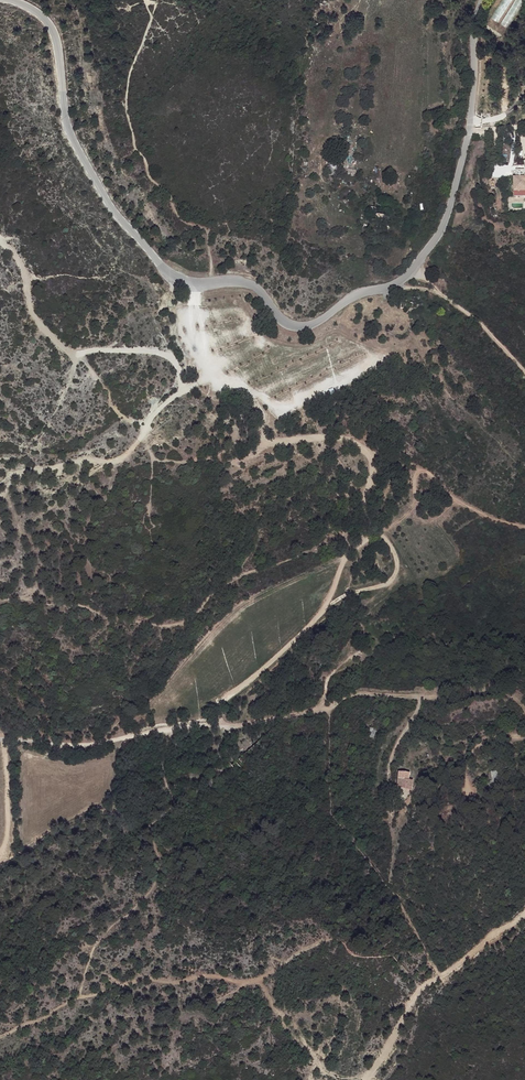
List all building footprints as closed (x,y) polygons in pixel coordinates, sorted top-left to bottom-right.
[(514,195),(524,195),(524,169),(516,169),(516,175),(513,175),(514,195)] [(398,771),(396,788),(412,790),(414,779),(409,778),(410,772),(398,771)] [(498,777),(492,779),(493,780),(488,781),(489,785),(494,783),(494,785),(500,783),(498,777)]
